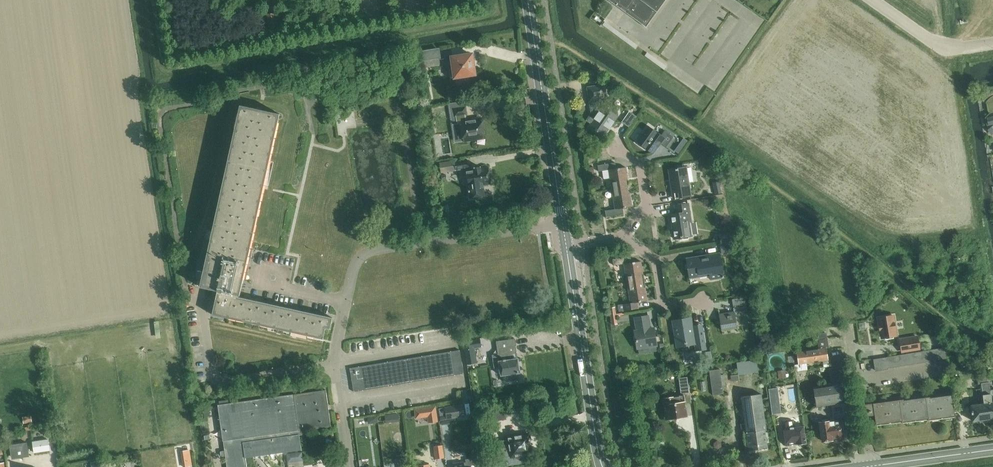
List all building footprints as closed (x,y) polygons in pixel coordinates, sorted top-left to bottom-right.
[(647,27),(650,22),(666,0),(609,0),(621,9),(623,7),(627,10),(626,12),(642,24),(647,27)] [(266,14),(269,28),(278,27),(276,13),(266,14)] [(602,25),(635,49),(638,45),(605,21),(602,25)] [(423,61),(424,61),(441,58),(439,48),(422,51),(423,61)] [(645,56),(665,70),(667,66),(647,52),(645,56)] [(453,57),(454,68),(450,69),(452,78),(475,74),(474,67),(472,54),(453,57)] [(588,88),(590,101),(607,98),(605,85),(588,88)] [(592,113),(587,121),(592,123),(597,127),(595,130),(604,136),(609,129),(618,116),(604,107),(603,99),(590,101),(592,113)] [(467,122),(466,115),(468,114),(466,107),(465,107),(464,104),(454,106),(455,116),(460,115),(464,140),(467,140),(468,141),(471,141),(472,139),(485,137),(482,119),(467,122)] [(214,296),(217,297),(213,314),(324,339),(326,328),(330,329),(332,321),(333,318),(239,297),(240,295),(241,295),(251,248),(281,114),(241,105),(201,287),(218,290),(217,294),(214,293),(214,296)] [(669,144),(674,137),(665,130),(662,135),(650,126),(638,142),(654,154),(659,147),(657,146),(659,142),(666,147),(669,144)] [(468,188),(469,194),(471,194),(472,199),(485,197),(483,182),(492,181),(489,167),(482,168),(482,166),(475,167),(475,166),(470,167),(469,160),(440,165),(442,173),(456,171),(467,169),(470,188),(468,188)] [(609,170),(612,189),(627,187),(626,176),(627,176),(626,167),(616,168),(616,163),(598,166),(599,171),(609,170)] [(673,191),(674,197),(690,195),(686,168),(684,168),(684,169),(678,170),(678,169),(670,170),(673,191)] [(722,193),(719,182),(712,183),(715,195),(722,193)] [(627,187),(612,189),(615,209),(605,210),(606,217),(624,214),(623,208),(632,206),(631,198),(629,198),(627,187)] [(670,215),(674,238),(690,236),(688,222),(692,221),(689,204),(675,206),(676,214),(670,215)] [(720,235),(721,243),(723,253),(735,251),(732,233),(720,235)] [(687,258),(690,278),(700,276),(700,274),(710,272),(711,278),(723,276),(720,253),(687,258)] [(624,264),(627,283),(643,281),(641,270),(642,270),(641,261),(632,262),(631,256),(613,259),(614,265),(624,264)] [(630,303),(618,305),(619,311),(639,308),(638,302),(647,300),(646,291),(644,292),(643,281),(627,283),(630,303)] [(609,308),(612,325),(618,324),(616,315),(615,307),(609,308)] [(720,318),(722,330),(737,328),(735,312),(734,312),(719,314),(720,318)] [(636,331),(638,348),(657,345),(654,328),(650,329),(648,316),(636,318),(637,331),(636,331)] [(879,318),(882,337),(897,335),(894,316),(879,318)] [(674,322),(677,346),(692,343),(694,352),(705,350),(702,327),(691,329),(690,319),(674,322)] [(819,348),(797,351),(799,364),(823,360),(824,367),(830,366),(829,357),(828,358),(826,347),(829,346),(826,332),(817,333),(819,348)] [(902,345),(902,351),(919,349),(917,337),(901,339),(902,345)] [(937,337),(932,338),(933,346),(941,345),(940,337),(937,337)] [(512,352),(517,351),(516,345),(517,345),(516,338),(497,341),(498,353),(493,354),(494,368),(500,367),(502,375),(504,374),(505,381),(519,379),(518,372),(520,372),(518,358),(513,359),(512,352)] [(480,339),(463,342),(467,364),(477,362),(475,349),(482,347),(480,339)] [(873,359),(875,370),(887,368),(885,357),(873,359)] [(738,375),(758,372),(756,360),(736,363),(738,375)] [(807,363),(794,365),(796,372),(808,370),(807,363)] [(710,371),(713,395),(723,393),(720,369),(710,371)] [(785,370),(778,371),(779,378),(786,377),(785,370)] [(795,376),(781,380),(784,394),(798,390),(795,376)] [(665,399),(664,400),(665,405),(666,406),(668,418),(677,417),(687,416),(685,402),(692,401),(689,386),(687,377),(679,378),(680,387),(681,387),(682,396),(665,398),(665,399)] [(990,391),(988,377),(977,378),(978,384),(981,384),(984,401),(982,401),(982,404),(971,406),(973,421),(992,418),(992,412),(990,391)] [(813,387),(816,407),(831,404),(844,402),(841,383),(813,387)] [(768,390),(771,403),(779,401),(782,400),(780,387),(768,390)] [(300,435),(303,435),(303,430),(332,426),(327,390),(295,394),(230,403),(229,400),(220,401),(221,405),(219,405),(225,450),(221,451),(222,456),(226,456),(227,466),(248,466),(246,457),(286,452),(302,450),(300,435)] [(768,448),(765,430),(766,430),(762,399),(761,394),(742,396),(742,401),(749,451),(768,448)] [(865,404),(866,416),(875,415),(876,423),(902,419),(902,420),(928,416),(928,417),(954,414),(953,408),(952,397),(926,401),(926,400),(900,403),(900,402),(874,406),(873,403),(865,404)] [(802,410),(800,398),(794,399),(795,411),(802,410)] [(463,404),(445,407),(447,419),(465,416),(463,404)] [(436,405),(426,407),(427,416),(437,414),(436,405)] [(490,412),(491,422),(507,420),(505,410),(502,411),(490,412)] [(821,430),(823,441),(844,438),(844,437),(849,437),(848,428),(847,420),(842,420),(834,421),(820,423),(821,430)] [(784,429),(786,446),(807,443),(804,426),(794,427),(793,421),(784,422),(785,429),(784,429)] [(490,423),(481,424),(482,431),(491,430),(490,423)] [(507,440),(498,441),(500,457),(512,456),(514,455),(516,457),(520,456),(522,454),(529,453),(528,444),(531,444),(530,434),(516,436),(516,434),(506,435),(507,440)] [(33,442),(35,453),(50,451),(49,439),(33,442)] [(181,453),(189,458),(194,451),(187,445),(181,453)] [(435,446),(437,459),(444,458),(442,445),(435,446)] [(453,464),(453,466),(479,466),(478,458),(473,458),(465,459),(466,462),(464,462),(453,464)]
